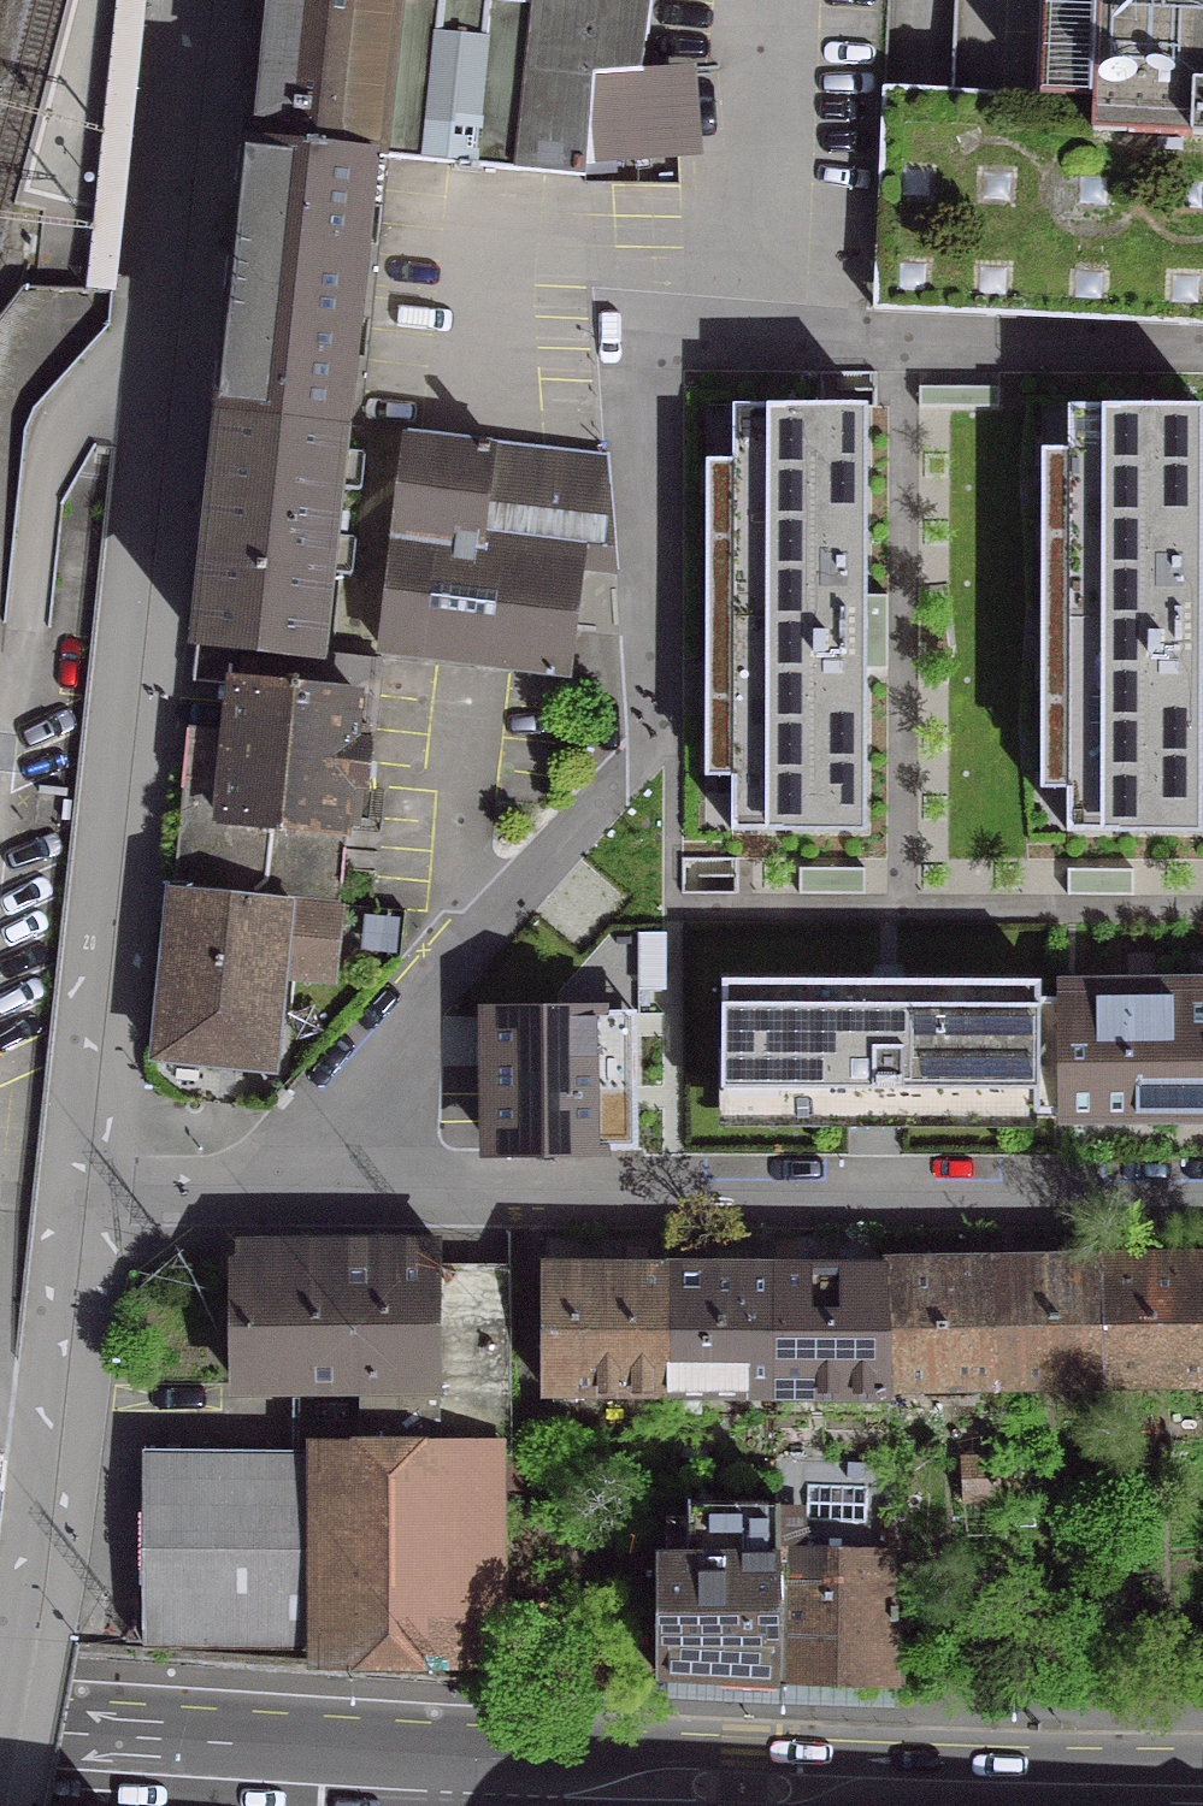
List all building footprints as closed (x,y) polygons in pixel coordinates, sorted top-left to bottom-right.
[(642,67),(650,0),(248,0),(246,13),(259,14),(245,143),(362,157),(362,160),(372,161),(372,158),(585,176),(587,162),(705,154),(696,64),(642,67)] [(1043,105),(978,104),(893,102),(878,317),(1202,329),(1202,0),(1046,0),(1043,105)] [(362,157),(245,143),(235,251),(351,263),(362,160),(362,157)] [(235,251),(218,412),(334,425),(351,263),(235,251)] [(865,397),(706,398),(698,821),(863,820),(865,397)] [(1045,401),(1034,841),(1202,836),(1202,400),(1045,401)] [(191,645),(193,646),(311,657),(312,652),(324,534),(340,535),(342,516),(326,515),(335,427),(334,427),(334,425),(218,412),(216,412),(192,640),(191,645)] [(610,455),(402,425),(375,651),(570,679),(584,567),(616,572),(610,455)] [(187,727),(171,889),(330,905),(337,831),(362,834),(380,659),(312,652),(311,657),(193,646),(190,681),(226,685),(221,731),(187,727)] [(167,889),(166,892),(150,1057),(244,1067),(247,1039),(268,1041),(275,975),(327,980),(334,906),(330,905),(171,889),(167,889)] [(581,1013),(486,1014),(487,1152),(611,1152),(610,1114),(588,1114),(588,1053),(632,1053),(626,891),(582,892),(576,900),(581,1013)] [(1057,1125),(1168,1123),(1170,974),(1057,976),(1057,998),(1056,1116),(1057,1125)] [(1168,1123),(1202,1123),(1202,974),(1170,974),(1168,1123)] [(1041,979),(721,977),(720,1126),(1036,1128),(1036,1115),(1056,1116),(1057,998),(1041,997),(1041,979)] [(355,1398),(355,1453),(494,1453),(494,1456),(505,1456),(505,1453),(504,1391),(503,1270),(431,1269),(431,1243),(230,1245),(231,1387),(352,1386),(413,1386),(413,1398),(355,1398)] [(1080,1272),(985,1273),(989,1384),(1098,1381),(1094,1255),(1079,1255),(1080,1272)] [(1094,1255),(1098,1381),(1202,1381),(1202,1289),(1202,1267),(1110,1271),(1110,1255),(1094,1255)] [(877,1259),(877,1272),(879,1384),(882,1384),(989,1384),(985,1273),(893,1274),(893,1259),(877,1259)] [(662,1270),(538,1269),(538,1391),(662,1392),(662,1270)] [(770,1271),(662,1270),(662,1392),(771,1392),(770,1271)] [(877,1272),(770,1271),(771,1392),(882,1393),(882,1384),(879,1384),(877,1272)] [(355,1453),(136,1451),(137,1649),(312,1651),(312,1656),(493,1657),(494,1456),(494,1453),(355,1453)] [(773,1485),(774,1549),(771,1549),(772,1681),(894,1686),(889,1553),(892,1553),(888,1462),(885,1462),(773,1459),(773,1485)] [(993,1459),(957,1461),(959,1502),(994,1500),(993,1459)] [(656,1569),(653,1569),(653,1676),(772,1681),(771,1549),(774,1549),(773,1485),(770,1485),(681,1485),(681,1535),(656,1535),(656,1569)]
